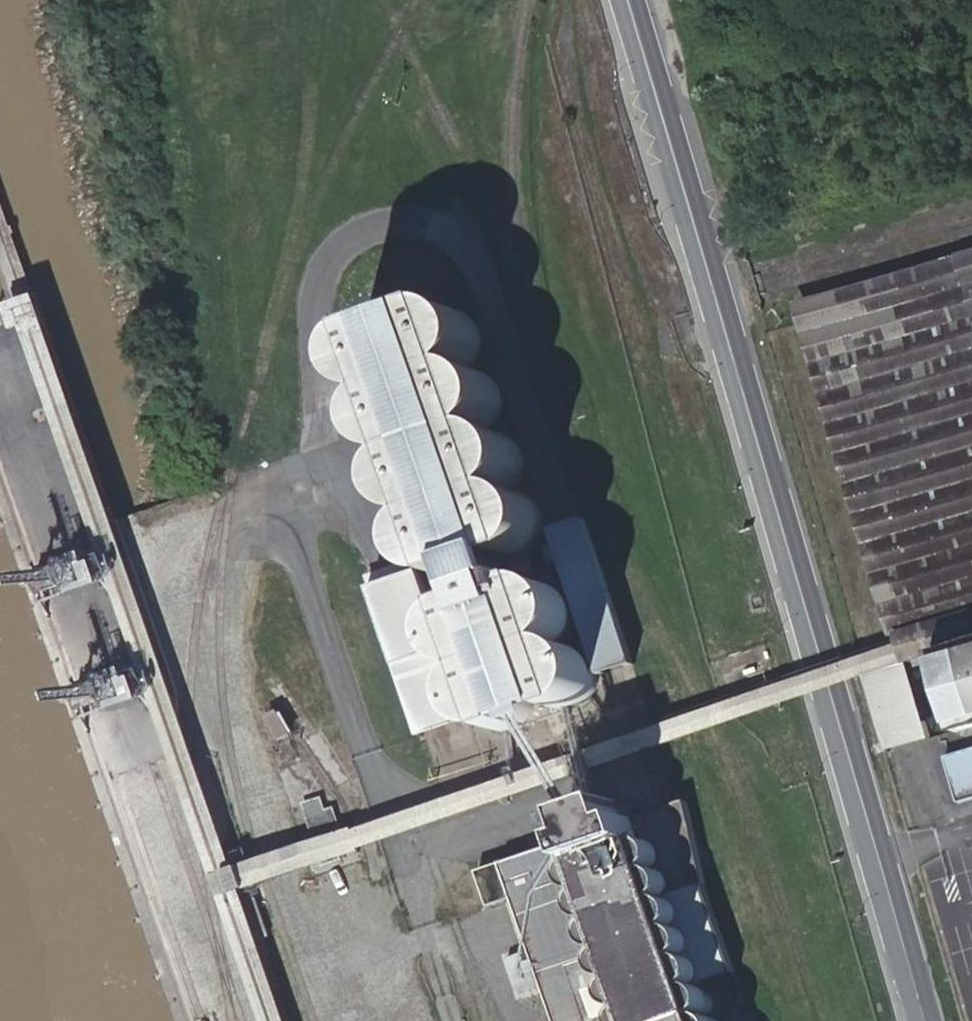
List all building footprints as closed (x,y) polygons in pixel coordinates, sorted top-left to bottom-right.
[(805,301),(880,560),(933,544),(950,605),(915,616),(924,645),(905,651),(907,659),(925,653),(933,679),(942,676),(957,728),(971,723),(971,253),(805,301)] [(463,362),(467,361),(472,360),(482,351),(486,344),(489,336),(489,327),(486,319),(482,312),(479,308),(472,303),(468,302),(464,300),(455,300),(443,304),(436,309),(433,312),(431,316),(428,324),(427,333),(429,342),(430,346),(433,349),(436,352),(439,355),(442,358),(446,360),(450,361),(454,362),(459,362),(463,362)] [(399,385),(404,384),(408,382),(412,380),(416,377),(419,374),(422,370),(424,366),(426,362),(427,358),(427,353),(427,348),(426,344),(424,340),(422,335),(419,332),(416,328),(413,325),(405,321),(396,320),(391,320),(382,322),(378,324),(374,326),(367,333),(363,341),(362,345),(361,350),(362,359),(363,364),(365,368),(370,375),(374,379),(377,381),(386,385),(395,386),(399,385)] [(476,569),(528,552),(527,550),(523,550),(519,551),(515,551),(510,550),(507,549),(503,547),(499,544),(496,541),(493,538),(491,534),(489,532),(489,531),(488,526),(487,522),(487,517),(488,513),(489,509),(491,505),(493,501),(496,498),(499,495),(503,493),(507,491),(508,490),(507,486),(502,487),(498,488),(493,487),(489,487),(485,485),(481,483),(477,481),(474,478),(471,475),(469,471),(467,467),(466,462),(465,458),(465,453),(466,449),(467,445),(469,441),(471,437),(474,434),(477,430),(482,428),(485,426),(490,425),(487,424),(483,425),(478,426),(474,425),(470,424),(466,423),(462,421),(459,419),(455,416),(453,412),(450,409),(449,405),(448,400),(447,396),(447,392),(448,387),(449,384),(450,380),(453,376),(456,373),(459,370),(463,368),(467,365),(471,365),(467,361),(463,362),(459,362),(454,362),(450,361),(446,360),(442,358),(439,355),(436,352),(433,349),(430,346),(429,342),(426,344),(427,348),(427,353),(427,358),(426,362),(424,366),(422,370),(419,374),(416,377),(412,380),(408,382),(404,384),(405,386),(409,385),(414,384),(418,384),(422,385),(427,385),(430,387),(434,390),(438,392),(441,395),(443,399),(445,403),(447,407),(448,411),(448,416),(447,420),(447,424),(445,428),(443,432),(440,435),(437,439),(434,441),(430,443),(426,445),(427,447),(429,447),(434,446),(438,445),(442,446),(447,447),(451,449),(455,451),(458,454),(461,457),(463,460),(466,464),(467,469),(468,473),(468,477),(468,482),(467,486),(465,491),(463,494),(461,498),(458,501),(454,503),(450,506),(446,507),(448,513),(450,512),(454,511),(458,510),(463,510),(467,512),(471,514),(475,515),(478,518),(481,521),(483,525),(485,529),(487,533),(488,537),(488,541),(488,545),(487,549),(485,554),(483,557),(481,561),(477,564),(475,565),(476,569)] [(483,425),(487,424),(491,422),(495,420),(498,418),(504,411),(506,407),(508,399),(508,390),(507,386),(504,378),(502,375),(499,371),(491,367),(484,364),(479,363),(471,365),(467,365),(463,368),(459,370),(456,373),(453,376),(450,380),(449,384),(448,387),(447,392),(447,396),(448,400),(449,405),(450,409),(453,412),(455,416),(459,419),(462,421),(466,423),(470,424),(474,425),(478,426),(483,425)] [(417,447),(426,445),(430,443),(434,441),(437,439),(440,435),(443,432),(445,428),(447,424),(447,420),(448,416),(448,411),(447,407),(445,403),(443,399),(441,395),(438,392),(434,390),(430,387),(427,385),(422,385),(418,384),(414,384),(409,385),(405,386),(401,388),(397,390),(391,397),(387,404),(386,409),(385,417),(387,426),(389,430),(394,437),(397,440),(401,442),(413,446),(417,447)] [(502,487),(507,486),(511,485),(515,482),(521,476),(526,469),(529,456),(528,447),(526,443),(521,436),(515,430),(511,428),(503,424),(490,425),(485,426),(482,428),(477,430),(474,434),(471,437),(469,441),(467,445),(466,449),(465,453),(465,458),(466,462),(467,467),(469,471),(471,475),(474,478),(477,481),(481,483),(485,485),(489,487),(493,487),(498,488),(502,487)] [(429,447),(427,447),(425,448),(414,455),(409,462),(406,471),(405,479),(406,483),(409,492),(414,499),(417,502),(425,506),(433,509),(442,508),(446,507),(450,506),(454,503),(458,501),(461,498),(463,494),(465,491),(467,486),(468,482),(468,477),(468,473),(467,469),(466,464),(463,460),(461,457),(458,454),(455,451),(451,449),(447,447),(442,446),(438,445),(434,446),(429,447)] [(523,550),(527,550),(528,549),(536,546),(539,543),(545,537),(548,529),(549,524),(549,516),(548,511),(545,504),(543,500),(540,497),(532,492),(528,490),(520,489),(511,489),(508,490),(507,491),(503,493),(499,495),(496,498),(493,501),(491,505),(489,509),(488,513),(487,517),(487,522),(488,526),(489,531),(489,532),(491,534),(493,538),(496,541),(499,544),(503,547),(507,549),(510,550),(515,551),(519,551),(523,550)] [(428,551),(431,556),(433,555),(436,563),(438,565),(442,567),(449,570),(458,571),(466,570),(470,569),(474,567),(475,565),(477,564),(481,561),(483,557),(485,554),(487,549),(488,545),(488,541),(488,537),(487,533),(485,529),(483,525),(481,521),(478,518),(475,515),(471,514),(467,512),(463,510),(458,510),(454,511),(450,512),(448,513),(446,512),(439,517),(433,523),(428,530),(426,538),(427,543),(428,551)] [(565,542),(601,659),(631,650),(594,530),(565,542)] [(880,560),(905,651),(924,645),(915,616),(950,605),(933,544),(880,560)] [(499,722),(507,724),(515,721),(522,719),(528,715),(533,709),(537,702),(539,695),(539,687),(537,679),(542,690),(547,695),(553,700),(560,703),(568,704),(572,703),(579,701),(586,698),(589,696),(596,687),(600,679),(601,675),(601,667),(600,659),(596,651),(591,645),(584,640),(576,637),(568,636),(561,637),(570,631),(575,622),(577,617),(579,612),(579,602),(575,592),(569,584),(566,581),(561,578),(551,575),(546,574),(536,575),(532,565),(528,552),(476,569),(485,595),(474,597),(469,600),(465,603),(462,607),(459,612),(455,622),(454,627),(455,633),(455,634),(458,643),(462,648),(466,652),(474,658),(485,660),(490,660),(496,659),(489,662),(483,667),(478,673),(475,681),(473,688),(474,695),(476,703),(480,710),(486,715),(492,720),(499,722)] [(441,578),(394,594),(403,619),(448,603),(441,580),(441,578)] [(448,603),(403,619),(412,649),(455,634),(455,633),(454,627),(455,622),(448,603)] [(872,671),(895,746),(923,736),(902,661),(872,671)] [(280,712),(265,719),(277,747),(292,740),(280,712)] [(958,751),(970,800),(971,800),(971,747),(958,751)] [(654,808),(632,815),(624,791),(579,807),(586,828),(510,852),(510,854),(520,884),(565,1020),(680,1020),(706,1013),(719,1009),(654,808)] [(680,799),(654,808),(719,1009),(745,1001),(680,799)] [(510,854),(505,856),(514,886),(520,884),(510,854)] [(514,886),(505,856),(487,862),(497,891),(514,886)] [(680,1020),(719,1020),(714,1016),(712,1015),(706,1013),(680,1020)]
